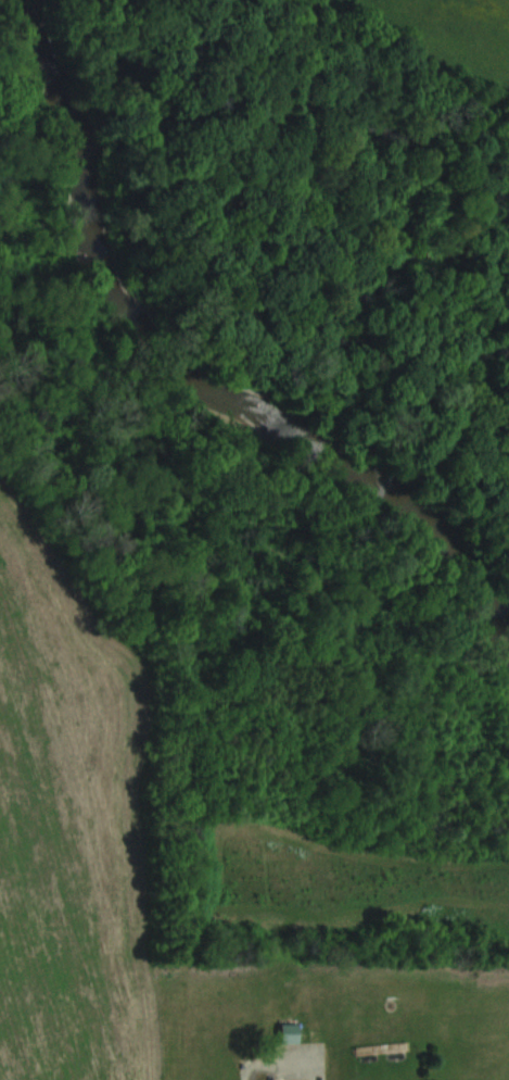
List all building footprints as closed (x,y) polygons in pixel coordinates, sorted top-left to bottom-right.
[(297,1024),(279,1024),(279,1042),(297,1042),(297,1024)]
